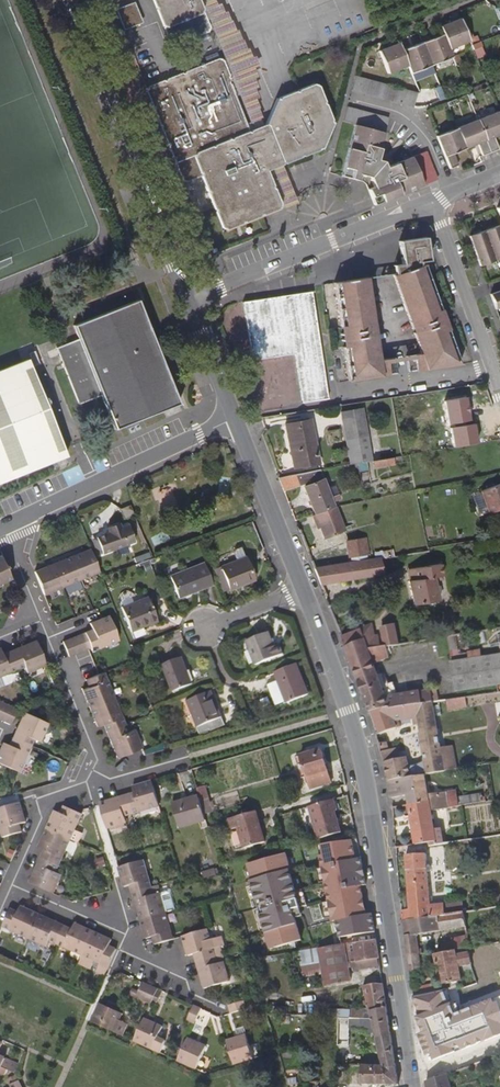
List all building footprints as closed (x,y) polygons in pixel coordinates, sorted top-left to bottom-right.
[(171,45),(207,30),(195,0),(153,0),(171,45)] [(248,131),(232,137),(240,157),(274,144),(266,123),(261,126),(211,0),(204,0),(255,128),(248,131)] [(118,7),(123,27),(142,23),(137,2),(118,7)] [(470,41),(460,18),(441,27),(444,34),(450,49),(470,41)] [(450,49),(444,34),(423,42),(432,65),(453,57),(450,49)] [(432,65),(423,42),(403,50),(409,65),(412,73),(432,65)] [(409,65),(403,50),(400,43),(380,51),(389,73),(409,65)] [(146,89),(168,144),(183,182),(201,175),(214,209),(218,210),(272,189),(264,169),(284,161),(285,164),(285,162),(319,151),(320,149),(322,149),(331,129),(333,123),(331,122),(332,120),(319,85),(314,83),(277,98),(266,123),(274,144),(240,157),(232,137),(248,131),(219,59),(165,81),(147,89),(146,89)] [(358,92),(362,78),(355,76),(351,90),(358,92)] [(364,94),(368,79),(362,78),(358,92),(361,93),(364,94)] [(372,96),(376,82),(368,79),(364,94),(372,96)] [(378,97),(382,83),(376,82),(372,96),(378,97)] [(385,99),(389,85),(382,83),(378,97),(385,99)] [(392,101),(396,87),(389,85),(385,99),(392,101)] [(399,103),(403,89),(396,87),(392,101),(399,103)] [(407,105),(411,91),(403,89),(399,103),(407,105)] [(418,93),(411,91),(407,105),(414,107),(418,93)] [(349,124),(353,109),(347,107),(343,122),(349,124)] [(355,125),(356,125),(360,110),(353,109),(349,124),(355,125)] [(363,128),(367,112),(360,110),(356,125),(363,128)] [(363,128),(370,129),(374,114),(367,112),(363,128)] [(499,135),(499,117),(498,112),(478,120),(491,153),(499,149),(494,137),(499,135)] [(370,129),(377,131),(381,116),(374,114),(370,129)] [(377,131),(384,133),(388,118),(381,116),(377,131)] [(491,153),(478,120),(457,128),(465,149),(478,144),(482,156),(491,153)] [(377,160),(384,133),(377,131),(370,129),(363,128),(356,125),(355,125),(341,176),(357,180),(359,175),(369,178),(384,162),(377,160)] [(465,149),(457,128),(437,136),(450,168),(459,165),(454,153),(465,149)] [(413,158),(415,164),(429,158),(427,152),(413,158)] [(407,192),(424,185),(421,178),(418,171),(415,164),(413,158),(387,168),(385,162),(384,162),(369,178),(371,178),(374,187),(368,189),(375,205),(407,192)] [(415,164),(418,171),(432,165),(429,158),(415,164)] [(272,189),(274,188),(285,164),(284,161),(264,169),(272,189)] [(418,171),(421,178),(435,172),(432,165),(418,171)] [(214,209),(221,227),(224,229),(249,219),(255,217),(278,208),(280,203),(274,188),(272,189),(218,210),(214,209)] [(271,213),(256,219),(262,234),(277,228),(271,213)] [(250,220),(251,221),(256,236),(262,234),(256,219),(255,218),(250,220)] [(241,243),(256,236),(251,221),(235,228),(241,243)] [(484,231),(495,261),(499,259),(499,228),(499,225),(484,231)] [(469,236),(480,266),(495,261),(484,231),(469,236)] [(399,242),(401,256),(405,255),(406,258),(401,259),(402,264),(403,272),(395,273),(395,274),(393,275),(412,328),(440,318),(438,312),(441,311),(425,265),(421,266),(420,262),(430,261),(426,237),(399,242)] [(366,277),(333,282),(340,328),(344,328),(345,334),(374,330),(366,277)] [(264,298),(242,302),(251,361),(294,355),(298,382),(302,403),(327,399),(311,291),(281,296),(281,301),(265,303),(264,298)] [(495,309),(499,308),(499,291),(490,295),(495,309)] [(116,430),(179,404),(137,300),(74,325),(79,339),(57,348),(80,404),(101,395),(116,430)] [(408,372),(460,364),(447,328),(444,329),(441,322),(413,332),(422,354),(406,356),(408,372)] [(349,381),(397,373),(395,358),(379,360),(375,335),(346,339),(347,346),(343,346),(349,381)] [(65,457),(27,361),(0,372),(0,483),(65,457)] [(351,464),(357,463),(367,461),(371,460),(377,459),(381,458),(379,448),(371,450),(368,436),(378,434),(376,423),(366,425),(363,408),(341,412),(351,464)] [(294,467),(319,462),(311,419),(285,424),(294,467)] [(377,459),(371,460),(372,468),(394,465),(393,456),(381,458),(377,459)] [(367,461),(357,463),(358,472),(369,470),(367,461)] [(279,477),(284,491),(303,485),(314,513),(335,506),(333,501),(328,487),(321,469),(279,477)] [(481,490),(489,512),(499,508),(499,483),(481,490)] [(335,485),(328,487),(333,501),(341,498),(339,493),(338,493),(335,485)] [(472,494),(480,515),(489,512),(481,491),(472,494)] [(337,505),(335,506),(314,513),(320,529),(324,539),(346,530),(337,505)] [(314,513),(311,515),(317,530),(320,529),(314,513)] [(128,525),(121,528),(127,544),(134,541),(128,525)] [(127,544),(121,528),(121,526),(109,530),(110,532),(98,537),(104,553),(127,544)] [(352,562),(367,560),(366,553),(367,553),(364,538),(347,541),(349,556),(351,556),(352,562)] [(219,566),(228,589),(229,590),(239,586),(239,584),(254,578),(246,556),(244,556),(241,549),(240,549),(239,546),(235,548),(232,553),(235,559),(219,566)] [(382,557),(394,555),(393,549),(382,551),(382,557)] [(99,572),(90,550),(71,557),(81,579),(99,572)] [(81,579),(71,557),(53,564),(62,587),(81,579)] [(315,568),(320,584),(384,573),(382,557),(367,560),(352,562),(315,568)] [(0,559),(0,583),(10,579),(0,559)] [(178,598),(212,584),(203,561),(169,575),(178,598)] [(34,572),(43,594),(62,587),(53,564),(34,572)] [(435,576),(443,575),(441,564),(411,569),(413,579),(409,580),(413,605),(439,601),(436,581),(435,576)] [(212,568),(221,591),(228,589),(219,566),(212,568)] [(131,631),(157,620),(148,596),(121,606),(131,631)] [(92,630),(85,633),(91,647),(92,651),(118,640),(108,615),(89,623),(92,630)] [(344,639),(348,652),(388,646),(399,644),(395,624),(381,627),(382,633),(376,635),(374,624),(342,636),(344,639)] [(255,665),(284,654),(280,644),(275,645),(270,631),(246,641),(255,665)] [(91,647),(85,633),(77,636),(83,651),(91,647)] [(83,651),(77,636),(70,639),(76,654),(83,651)] [(69,657),(75,654),(76,654),(70,639),(63,642),(69,657)] [(45,665),(35,641),(9,651),(16,669),(24,666),(27,673),(45,665)] [(348,652),(355,670),(375,663),(390,658),(388,646),(348,652)] [(16,669),(9,651),(2,654),(0,648),(0,675),(16,669)] [(494,654),(490,655),(454,661),(452,661),(457,692),(499,685),(495,664),(494,654)] [(173,691),(192,684),(182,657),(163,665),(173,691)] [(355,670),(358,679),(379,672),(375,663),(355,670)] [(286,703),(309,694),(296,664),(274,673),(278,681),(268,685),(276,705),(285,702),(286,703)] [(365,700),(370,712),(371,711),(422,704),(420,691),(388,696),(379,672),(358,679),(365,700)] [(82,689),(90,709),(114,699),(103,673),(85,680),(88,687),(82,689)] [(422,704),(434,702),(431,689),(420,691),(422,704)] [(211,732),(225,726),(211,690),(187,701),(200,733),(210,729),(211,732)] [(467,697),(447,700),(448,710),(468,707),(467,697)] [(104,725),(106,732),(124,724),(114,699),(90,709),(97,727),(104,725)] [(427,774),(445,771),(440,740),(434,702),(422,704),(371,711),(379,733),(398,727),(397,721),(410,719),(419,718),(420,726),(426,765),(427,774)] [(3,703),(0,710),(0,720),(3,721),(9,706),(3,703)] [(9,706),(3,721),(10,725),(17,710),(9,706)] [(25,714),(13,740),(31,747),(34,741),(40,743),(49,725),(25,714)] [(411,727),(420,726),(419,718),(410,719),(411,727)] [(130,722),(124,724),(127,732),(133,729),(130,722)] [(117,758),(141,748),(133,729),(127,732),(124,724),(106,732),(117,758)] [(445,771),(463,768),(458,737),(440,740),(445,771)] [(31,747),(13,740),(10,747),(3,744),(0,751),(0,764),(19,773),(31,747)] [(385,762),(389,780),(412,776),(410,767),(408,756),(401,758),(398,748),(389,750),(387,742),(380,743),(385,762)] [(310,789),(331,783),(321,749),(300,755),(310,789)] [(29,773),(33,762),(26,760),(22,771),(29,773)] [(412,776),(427,774),(426,765),(410,767),(412,776)] [(389,780),(391,797),(408,795),(410,805),(432,801),(433,809),(472,803),(485,801),(483,793),(471,795),(458,797),(457,791),(431,796),(427,774),(412,776),(389,780)] [(160,806),(152,781),(132,787),(134,793),(127,796),(132,814),(160,806)] [(200,798),(205,814),(212,812),(205,785),(197,788),(200,798)] [(100,804),(107,829),(126,823),(125,816),(132,814),(127,796),(100,804)] [(207,820),(205,814),(200,798),(183,803),(182,801),(173,804),(180,828),(207,820)] [(334,800),(309,807),(318,839),(341,832),(335,811),(337,810),(334,800)] [(430,846),(444,844),(442,829),(436,830),(433,809),(432,801),(410,805),(417,844),(429,843),(430,846)] [(0,809),(0,826),(3,838),(18,833),(22,832),(20,825),(25,823),(20,804),(0,809)] [(55,811),(47,829),(70,840),(82,814),(64,806),(61,813),(55,811)] [(257,811),(229,819),(232,831),(238,829),(244,849),(265,842),(257,811)] [(41,858),(59,866),(70,840),(47,829),(39,848),(44,850),(41,858)] [(351,841),(321,844),(325,865),(321,866),(332,922),(337,921),(340,938),(374,931),(371,915),(366,916),(360,887),(365,886),(360,859),(355,860),(351,841)] [(285,854),(247,865),(252,880),(250,881),(269,950),(300,941),(291,911),(306,906),(301,890),(294,892),(289,871),(290,871),(285,854)] [(403,912),(404,921),(465,911),(463,900),(445,903),(431,904),(428,872),(431,871),(431,866),(428,866),(426,854),(406,855),(409,909),(403,910),(403,912)] [(30,884),(54,894),(62,876),(56,873),(59,866),(41,858),(30,884)] [(130,885),(133,893),(151,887),(143,861),(118,868),(122,881),(124,887),(130,885)] [(133,893),(141,920),(166,912),(160,894),(160,893),(153,895),(151,887),(133,893)] [(160,894),(166,912),(175,910),(170,894),(167,892),(160,894)] [(10,909),(2,927),(28,939),(39,915),(21,907),(18,912),(10,909)] [(404,921),(409,954),(420,952),(417,934),(467,926),(465,911),(404,921)] [(155,945),(174,939),(166,912),(141,920),(146,939),(153,937),(155,945)] [(65,926),(39,915),(28,939),(46,947),(49,941),(57,944),(65,926)] [(83,956),(94,932),(75,924),(72,930),(65,926),(57,944),(83,956)] [(207,930),(182,937),(188,956),(194,955),(196,962),(215,957),(207,930)] [(112,940),(94,932),(83,956),(79,965),(91,970),(95,961),(100,963),(96,972),(105,976),(117,950),(110,946),(112,940)] [(463,948),(469,947),(470,947),(468,934),(461,935),(461,940),(463,948)] [(378,958),(375,940),(354,943),(350,944),(352,961),(356,961),(356,962),(378,958)] [(454,950),(457,949),(463,948),(461,940),(453,942),(454,950)] [(443,952),(454,950),(453,942),(442,943),(443,952)] [(329,947),(301,952),(305,976),(323,974),(325,985),(352,981),(349,962),(346,944),(329,947)] [(436,953),(441,985),(463,981),(460,966),(472,964),(470,953),(457,955),(457,949),(454,950),(443,952),(436,953)] [(409,954),(411,970),(422,968),(420,952),(409,954)] [(196,962),(204,989),(229,982),(224,962),(217,964),(215,957),(196,962)] [(379,966),(378,958),(356,962),(356,961),(352,961),(354,971),(369,969),(369,968),(379,966)] [(414,988),(415,996),(439,991),(438,982),(414,988)] [(150,986),(143,983),(136,997),(143,1001),(150,986)] [(371,1019),(375,1037),(391,1035),(383,985),(383,984),(363,986),(368,1008),(351,1008),(350,1013),(338,1013),(338,1018),(350,1018),(361,1019),(371,1019)] [(151,1004),(158,989),(150,986),(143,1001),(151,1004)] [(462,1012),(457,1014),(453,1005),(452,1004),(450,1004),(449,1002),(445,991),(414,997),(421,1016),(418,1017),(424,1033),(420,1035),(428,1055),(432,1053),(435,1060),(455,1052),(455,1051),(454,1048),(462,1045),(463,1049),(499,1035),(499,997),(462,1012)] [(245,1002),(229,1006),(231,1014),(246,1010),(245,1002)] [(459,1003),(453,1005),(457,1014),(462,1012),(459,1003)] [(92,1023),(123,1036),(128,1025),(120,1021),(122,1014),(100,1004),(92,1023)] [(194,1024),(201,1009),(194,1005),(187,1021),(194,1024)] [(327,1017),(338,1018),(338,1013),(338,1008),(327,1008),(327,1017)] [(350,1018),(338,1018),(337,1045),(349,1046),(349,1026),(350,1018)] [(361,1019),(350,1018),(349,1026),(361,1027),(361,1019)] [(133,1041),(161,1054),(166,1041),(158,1038),(163,1027),(144,1019),(133,1041)] [(234,1065),(253,1059),(246,1035),(244,1027),(236,1030),(238,1038),(227,1040),(234,1065)] [(392,1042),(391,1035),(375,1037),(378,1048),(380,1056),(382,1065),(385,1066),(384,1067),(396,1067),(392,1042)] [(177,1061),(196,1070),(207,1047),(188,1038),(177,1061)] [(161,1054),(166,1056),(172,1043),(166,1041),(161,1054)] [(487,1059),(489,1064),(499,1060),(499,1054),(487,1059)] [(18,1065),(0,1057),(0,1071),(1,1068),(14,1073),(18,1065)] [(482,1061),(475,1063),(477,1070),(485,1067),(482,1061)] [(399,1086),(396,1067),(384,1067),(385,1066),(382,1065),(363,1064),(362,1085),(399,1086)] [(428,1086),(453,1086),(449,1073),(427,1081),(428,1086)]
